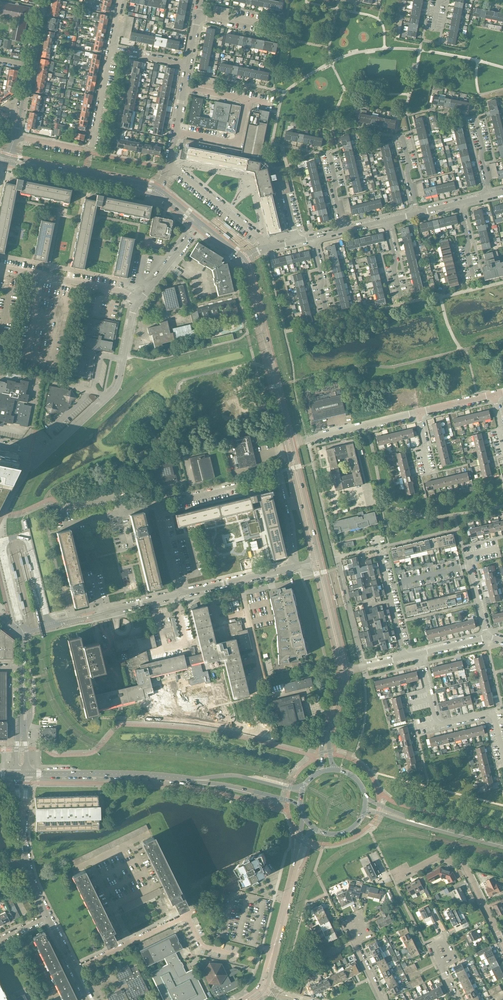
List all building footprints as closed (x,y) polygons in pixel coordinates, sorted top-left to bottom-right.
[(455,1),(454,7),(462,9),(466,9),(467,4),(464,3),(455,1)] [(27,20),(26,20),(26,19),(26,20),(24,19),(25,15),(26,15),(27,14),(27,13),(27,12),(26,12),(25,11),(24,11),(24,9),(23,9),(23,7),(18,6),(18,5),(18,4),(17,4),(16,4),(15,4),(15,5),(15,6),(0,3),(0,15),(17,18),(15,30),(12,30),(10,40),(23,43),(27,20)] [(184,15),(176,14),(175,14),(175,17),(176,18),(175,22),(179,23),(180,21),(183,21),(184,15)] [(60,23),(60,20),(49,18),(48,18),(48,21),(49,21),(48,24),(63,27),(63,24),(60,23)] [(179,23),(175,22),(174,25),(173,25),(172,29),(181,30),(183,21),(180,21),(179,23)] [(147,44),(149,36),(149,33),(143,32),(143,35),(141,43),(147,44)] [(2,48),(10,50),(10,49),(12,41),(4,40),(2,48)] [(20,58),(21,52),(10,49),(10,50),(9,52),(12,53),(11,57),(17,58),(16,58),(19,59),(19,58),(20,58)] [(132,68),(131,73),(140,75),(142,76),(143,73),(144,70),(141,69),(132,68)] [(14,88),(5,86),(5,90),(13,94),(14,88)] [(13,94),(5,90),(2,92),(6,99),(8,98),(9,97),(13,94)] [(439,97),(438,106),(444,107),(445,99),(446,96),(440,94),(439,97)] [(439,97),(433,96),(431,96),(430,103),(432,103),(431,104),(438,106),(439,97)] [(203,99),(194,97),(188,125),(216,130),(218,120),(212,119),(200,117),(203,99)] [(496,100),(487,102),(490,110),(494,110),(493,106),(497,106),(496,104),(497,104),(496,100)] [(231,105),(215,102),(212,119),(218,120),(228,122),(231,105)] [(231,105),(228,122),(226,132),(235,134),(241,107),(231,105)] [(494,110),(490,110),(491,117),(499,115),(500,114),(499,111),(498,111),(497,106),(493,106),(494,110)] [(242,151),(235,149),(185,139),(181,158),(255,173),(264,210),(265,210),(266,212),(266,215),(265,215),(268,225),(268,224),(269,227),(268,227),(269,232),(270,232),(271,234),(270,234),(270,235),(279,232),(288,230),(283,208),(280,195),(281,195),(291,193),(285,169),(275,171),(269,173),(268,168),(261,170),(262,163),(259,162),(260,161),(260,160),(261,159),(263,149),(270,112),(254,109),(254,110),(250,110),(242,151)] [(423,117),(414,119),(416,128),(420,127),(420,124),(423,123),(423,121),(424,121),(423,117)] [(228,122),(218,120),(216,130),(226,132),(228,122)] [(420,127),(416,128),(418,134),(426,132),(427,132),(426,128),(425,128),(423,123),(420,124),(420,127)] [(461,125),(453,127),(455,133),(463,132),(461,125)] [(84,135),(75,133),(76,132),(73,131),(73,133),(74,133),(73,135),(75,135),(74,139),(83,141),(83,140),(84,140),(84,138),(84,135)] [(350,135),(341,137),(343,146),(347,145),(346,142),(350,141),(350,139),(351,139),(350,135)] [(347,145),(343,146),(344,152),(352,150),(353,150),(352,146),(351,146),(350,141),(346,142),(347,145)] [(467,149),(459,151),(461,157),(469,155),(467,149)] [(355,162),(347,164),(349,170),(357,168),(355,162)] [(433,162),(425,164),(426,170),(434,168),(433,162)] [(4,254),(3,253),(4,246),(5,239),(7,239),(7,235),(9,229),(9,225),(10,219),(11,215),(12,209),(13,205),(14,200),(15,196),(16,190),(20,191),(20,194),(20,193),(30,195),(40,197),(49,199),(59,201),(68,203),(68,204),(69,204),(71,190),(70,190),(70,192),(61,190),(52,188),(42,186),(32,184),(23,183),(23,181),(17,180),(15,179),(14,185),(10,184),(5,183),(5,184),(4,188),(3,194),(2,197),(1,203),(0,207),(0,208),(0,253),(4,254)] [(474,179),(466,181),(468,187),(476,185),(474,179)] [(454,182),(448,184),(450,192),(456,190),(454,182)] [(361,185),(353,187),(354,194),(362,192),(361,185)] [(430,188),(424,189),(424,192),(425,196),(426,197),(432,196),(430,188)] [(314,193),(311,193),(312,199),(315,198),(323,196),(322,191),(314,193)] [(70,267),(74,268),(84,270),(82,269),(84,262),(85,254),(87,254),(87,250),(88,245),(89,241),(90,235),(91,231),(92,225),(93,221),(94,216),(95,211),(96,206),(100,207),(100,210),(100,209),(110,211),(119,213),(129,215),(139,217),(148,219),(148,220),(150,213),(151,206),(150,208),(141,206),(131,204),(122,202),(112,200),(103,198),(103,197),(97,196),(95,195),(94,201),(92,201),(89,200),(85,199),(85,200),(84,203),(83,209),(82,213),(81,219),(80,223),(79,229),(78,233),(77,238),(76,242),(75,248),(74,252),(75,252),(73,260),(72,267),(70,267)] [(323,196),(315,198),(317,204),(325,203),(323,196)] [(380,200),(374,201),(376,209),(382,208),(380,200)] [(325,203),(317,204),(314,205),(315,211),(318,210),(326,208),(325,203)] [(482,209),(473,211),(476,220),(479,219),(479,217),(483,216),(482,213),(483,213),(482,209)] [(327,214),(319,216),(321,222),(329,221),(327,214)] [(162,218),(161,216),(158,218),(154,217),(152,218),(149,235),(150,237),(167,240),(169,239),(170,235),(172,233),(170,231),(172,222),(171,220),(162,218)] [(456,216),(450,217),(452,225),(458,224),(457,220),(456,216)] [(479,219),(476,220),(477,226),(485,224),(486,224),(485,220),(484,221),(483,216),(479,217),(479,219)] [(438,220),(432,221),(434,229),(440,228),(438,220)] [(33,259),(33,260),(47,263),(47,262),(48,258),(47,258),(47,257),(48,253),(49,248),(50,243),(51,239),(52,234),(52,233),(51,233),(53,224),(55,224),(41,221),(40,227),(39,231),(38,236),(38,238),(36,246),(36,247),(36,250),(34,256),(34,259),(33,259)] [(426,223),(420,224),(422,232),(428,231),(426,223)] [(409,227),(400,229),(402,238),(406,237),(405,234),(410,233),(409,231),(410,231),(409,227)] [(383,233),(376,235),(378,243),(385,241),(383,233)] [(406,237),(402,238),(404,244),(412,242),(413,242),(412,238),(411,238),(410,233),(405,234),(406,237)] [(113,275),(113,276),(127,279),(127,278),(128,274),(127,274),(131,255),(130,255),(131,249),(132,245),(133,240),(134,240),(121,237),(122,237),(121,243),(120,247),(119,252),(118,252),(117,257),(116,262),(115,266),(114,272),(113,275)] [(353,240),(347,242),(348,250),(355,249),(353,240)] [(489,242),(481,244),(483,250),(491,248),(489,242)] [(195,248),(189,256),(198,262),(198,263),(200,264),(202,266),(204,267),(205,266),(211,270),(211,271),(212,271),(213,278),(213,281),(214,283),(214,286),(215,285),(218,296),(228,294),(233,292),(230,280),(229,276),(226,264),(225,264),(224,265),(223,265),(222,263),(223,262),(222,262),(220,261),(221,260),(222,259),(222,258),(212,252),(208,250),(197,243),(195,248)] [(336,245),(327,247),(329,255),(332,255),(332,252),(336,250),(336,249),(337,249),(336,245)] [(455,249),(439,252),(440,257),(443,257),(452,255),(451,251),(452,251),(455,251),(455,249)] [(332,255),(329,255),(330,262),(338,260),(339,260),(338,256),(337,256),(336,250),(332,252),(332,255)] [(309,251),(303,252),(305,260),(311,259),(309,251)] [(484,254),(487,266),(482,267),(485,281),(502,276),(502,262),(500,263),(497,251),(484,254)] [(303,252),(297,254),(299,262),(305,260),(303,252)] [(291,255),(285,257),(287,265),(293,263),(291,255)] [(457,259),(444,262),(445,267),(454,265),(453,261),(454,261),(458,261),(457,259)] [(460,269),(446,272),(448,277),(456,275),(456,271),(457,271),(460,271),(460,269)] [(379,274),(371,276),(373,282),(381,280),(379,274)] [(343,277),(335,279),(336,285),(344,283),(343,277)] [(462,279),(449,282),(450,287),(459,285),(458,281),(459,281),(459,282),(463,281),(462,279)] [(422,284),(414,286),(415,292),(423,290),(422,284)] [(188,306),(183,285),(161,290),(166,311),(188,306)] [(200,323),(200,325),(239,316),(235,299),(196,309),(197,311),(190,313),(193,325),(200,323)] [(348,301),(340,303),(342,309),(350,307),(348,301)] [(311,316),(303,317),(305,324),(313,322),(311,316)] [(116,323),(88,318),(77,375),(90,378),(95,353),(97,354),(101,351),(105,351),(105,350),(111,351),(116,323)] [(160,325),(147,328),(149,336),(151,335),(155,348),(162,346),(161,343),(174,340),(173,333),(170,334),(167,321),(159,322),(160,325)] [(190,324),(172,329),(175,340),(195,335),(194,330),(191,330),(190,324)] [(233,340),(232,334),(211,339),(212,345),(233,340)] [(24,402),(27,403),(28,395),(25,394),(26,390),(27,390),(28,382),(20,380),(20,383),(15,382),(7,380),(6,383),(5,383),(5,382),(0,381),(0,421),(4,422),(12,424),(12,423),(19,425),(27,427),(31,406),(24,405),(24,402)] [(69,391),(68,390),(49,386),(45,405),(47,406),(45,407),(50,415),(55,412),(56,413),(59,413),(71,406),(71,402),(71,401),(76,398),(71,390),(69,391)] [(332,416),(345,413),(341,395),(310,402),(313,415),(314,421),(332,416)] [(455,427),(461,426),(459,417),(453,419),(455,427)] [(440,422),(432,424),(433,430),(442,428),(440,422)] [(413,429),(406,430),(408,438),(415,437),(413,429)] [(395,433),(389,434),(391,443),(397,441),(395,433)] [(231,446),(232,453),(237,451),(238,455),(237,456),(240,468),(247,466),(252,468),(259,465),(258,463),(254,464),(251,452),(250,452),(249,448),(254,447),(255,444),(250,445),(249,443),(250,443),(248,436),(233,440),(234,446),(231,446)] [(378,446),(385,444),(383,436),(376,437),(378,446)] [(482,439),(474,441),(476,447),(484,445),(482,439)] [(444,440),(436,442),(438,448),(446,446),(444,440)] [(353,487),(352,484),(355,484),(355,486),(363,484),(353,443),(346,445),(346,447),(343,447),(343,446),(326,450),(336,491),(344,489),(353,487)] [(9,490),(17,474),(15,473),(18,468),(16,468),(18,461),(19,454),(4,451),(0,451),(0,508),(9,490)] [(447,452),(439,454),(441,460),(449,458),(447,452)] [(189,458),(195,482),(195,483),(215,478),(215,477),(214,477),(209,457),(210,457),(205,458),(204,454),(189,458)] [(449,458),(441,460),(442,466),(450,464),(449,458)] [(151,480),(152,488),(153,488),(153,487),(177,482),(175,474),(174,474),(171,462),(170,462),(170,463),(150,467),(149,467),(152,479),(151,480)] [(490,469),(481,471),(483,477),(491,475),(490,469)] [(468,472),(461,474),(463,482),(469,481),(468,472)] [(456,475),(449,477),(451,485),(458,483),(456,475)] [(444,478),(437,480),(439,488),(446,486),(444,478)] [(413,487),(405,489),(407,496),(415,494),(413,487)] [(284,557),(271,499),(269,494),(270,494),(270,493),(259,496),(257,497),(257,494),(249,496),(249,498),(244,500),(244,499),(243,499),(243,500),(234,502),(233,502),(223,505),(223,504),(222,504),(222,505),(212,507),(202,510),(202,509),(201,509),(201,510),(191,512),(181,515),(181,514),(180,514),(180,516),(176,517),(175,515),(178,528),(178,527),(236,513),(251,509),(252,510),(252,508),(254,508),(261,506),(262,512),(262,513),(265,522),(264,522),(265,523),(267,533),(267,534),(268,534),(270,543),(269,543),(270,544),(272,554),(272,555),(274,554),(275,559),(272,560),(285,557),(284,557)] [(255,519),(247,521),(247,524),(248,524),(250,535),(258,533),(259,533),(261,533),(259,526),(254,508),(252,508),(255,519)] [(378,523),(376,518),(375,512),(363,514),(363,511),(357,513),(358,516),(336,521),(336,523),(333,523),(336,534),(337,534),(338,533),(340,533),(341,532),(358,528),(359,528),(361,528),(362,528),(363,528),(364,527),(365,527),(367,526),(368,526),(369,525),(378,523)] [(143,512),(129,515),(147,590),(161,587),(158,577),(150,542),(148,534),(147,534),(146,530),(147,530),(145,520),(143,512)] [(475,528),(469,529),(471,537),(477,536),(475,528)] [(87,604),(83,587),(70,529),(56,533),(58,542),(59,543),(63,560),(67,577),(69,585),(70,585),(71,589),(70,590),(72,599),(74,607),(87,604)] [(456,546),(454,536),(453,534),(451,534),(447,535),(450,548),(456,546)] [(450,548),(447,535),(446,536),(446,535),(442,536),(444,547),(444,549),(450,548)] [(444,547),(442,536),(441,536),(441,537),(440,537),(436,538),(438,548),(444,547)] [(438,548),(436,538),(435,538),(436,538),(434,538),(430,539),(433,549),(438,548)] [(429,539),(424,540),(427,551),(428,553),(433,552),(433,549),(430,539),(429,540),(429,539)] [(427,551),(424,540),(424,541),(423,541),(419,542),(421,552),(427,551)] [(421,552),(419,542),(418,542),(419,542),(417,543),(417,542),(413,543),(416,554),(421,552)] [(416,554),(413,543),(413,544),(412,544),(412,543),(407,544),(410,555),(416,554)] [(402,546),(405,559),(406,562),(411,561),(410,555),(407,544),(403,546),(402,546)] [(405,559),(402,546),(397,547),(398,547),(396,548),(396,547),(399,560),(405,559)] [(399,560),(396,547),(392,548),(392,549),(390,549),(393,562),(399,560)] [(365,566),(354,568),(354,566),(359,565),(359,563),(358,561),(357,557),(346,559),(347,565),(342,566),(345,577),(350,575),(351,580),(362,578),(361,573),(364,572),(366,571),(365,566)] [(372,564),(371,559),(365,560),(371,582),(376,580),(375,575),(380,574),(378,563),(372,564)] [(493,571),(484,573),(485,579),(495,577),(493,571)] [(495,577),(485,579),(487,585),(496,583),(495,577)] [(370,587),(359,589),(359,587),(364,586),(364,584),(363,582),(362,578),(351,580),(353,586),(347,587),(350,598),(355,596),(356,602),(367,599),(366,594),(369,593),(371,592),(370,587)] [(383,584),(377,585),(376,580),(371,582),(376,603),(381,601),(380,596),(385,595),(383,584)] [(496,583),(487,585),(488,591),(498,588),(496,583)] [(278,593),(278,595),(279,596),(273,599),(275,609),(274,609),(276,615),(278,634),(279,641),(280,641),(281,647),(279,647),(280,663),(299,662),(299,658),(300,657),(300,658),(302,657),(302,655),(306,654),(305,650),(307,650),(304,637),(302,638),(301,632),(302,632),(299,619),(298,619),(296,613),(298,613),(295,600),(293,601),(292,595),(293,595),(292,588),(286,589),(286,587),(277,589),(278,593)] [(498,588),(488,591),(490,597),(499,595),(498,588)] [(470,601),(467,593),(467,589),(461,590),(464,603),(468,602),(468,601),(470,601)] [(461,590),(455,591),(458,604),(462,603),(463,603),(464,603),(461,590)] [(455,591),(449,593),(450,595),(452,606),(456,605),(456,604),(458,604),(455,591)] [(452,606),(450,595),(444,597),(446,607),(447,607),(448,606),(448,607),(452,606)] [(499,595),(490,597),(491,603),(500,601),(499,595)] [(446,607),(444,597),(438,598),(441,608),(442,608),(446,607)] [(441,608),(438,598),(433,599),(435,610),(435,609),(437,609),(441,608)] [(435,610),(433,599),(427,601),(429,611),(430,611),(431,610),(431,611),(435,610)] [(415,603),(416,603),(415,601),(409,602),(412,615),(413,615),(414,615),(418,614),(415,603)] [(429,611),(427,601),(421,602),(424,613),(424,612),(425,612),(429,611)] [(412,615),(409,602),(403,604),(404,608),(406,616),(408,616),(412,615)] [(421,602),(416,603),(415,603),(418,614),(418,613),(419,613),(420,614),(424,613),(421,602)] [(202,653),(204,661),(204,663),(208,662),(208,661),(218,659),(218,658),(224,656),(234,699),(233,699),(249,695),(248,695),(237,652),(241,651),(251,648),(247,630),(247,629),(240,631),(239,625),(242,624),(241,620),(236,621),(236,622),(228,624),(232,639),(229,640),(229,641),(215,644),(205,606),(206,606),(198,608),(197,604),(196,604),(194,605),(193,606),(192,606),(191,608),(192,609),(192,610),(202,653)] [(359,611),(353,612),(356,623),(361,622),(363,627),(368,625),(363,604),(357,606),(359,611)] [(382,605),(371,608),(373,613),(367,614),(369,620),(379,617),(380,620),(375,621),(375,623),(375,624),(376,624),(377,629),(387,626),(386,621),(391,620),(389,609),(384,610),(382,605)] [(498,613),(492,615),(494,623),(500,622),(498,613)] [(180,635),(175,617),(171,618),(176,636),(180,635)] [(474,619),(468,621),(470,629),(476,628),(474,619)] [(462,622),(456,624),(458,632),(464,630),(462,622)] [(364,632),(358,633),(361,644),(366,643),(368,648),(373,647),(368,625),(363,627),(364,632)] [(450,625),(444,627),(446,635),(452,633),(450,625)] [(387,626),(377,629),(378,634),(373,635),(374,641),(384,638),(385,641),(380,642),(380,644),(380,646),(380,645),(381,647),(382,650),(392,648),(391,642),(396,641),(394,630),(389,631),(387,626)] [(438,628),(432,629),(434,638),(440,636),(438,628)] [(13,647),(14,647),(14,641),(14,640),(13,639),(12,638),(0,629),(0,659),(13,659),(13,647)] [(432,629),(426,631),(428,639),(434,638),(432,629)] [(93,692),(89,675),(104,671),(103,672),(100,662),(98,653),(96,643),(97,642),(82,646),(79,636),(67,639),(80,695),(78,696),(81,709),(84,709),(86,717),(98,714),(97,710),(96,706),(94,695),(93,692)] [(482,657),(474,659),(475,665),(484,663),(482,657)] [(462,661),(456,662),(458,670),(458,673),(465,671),(464,669),(462,661)] [(484,663),(475,665),(477,671),(485,669),(484,663)] [(438,666),(432,668),(434,676),(440,675),(438,666)] [(147,667),(134,670),(137,685),(94,695),(96,706),(97,710),(104,708),(103,706),(115,703),(116,705),(122,704),(122,702),(134,699),(134,701),(146,698),(145,693),(153,691),(149,677),(147,667)] [(405,674),(399,676),(401,684),(407,683),(405,674)] [(311,677),(283,684),(285,693),(286,693),(286,692),(313,685),(313,686),(311,677)] [(393,677),(387,679),(389,687),(395,686),(393,677)] [(216,686),(185,693),(177,695),(176,691),(154,696),(159,716),(188,709),(189,713),(220,705),(216,686)] [(284,724),(284,726),(298,723),(297,721),(305,719),(299,694),(273,701),(279,725),(284,724)] [(464,694),(458,696),(458,698),(460,707),(466,705),(464,697),(464,694)] [(400,697),(392,699),(393,705),(401,703),(400,697)] [(492,698),(484,700),(485,707),(494,705),(492,698)] [(446,701),(440,703),(442,711),(448,709),(446,701)] [(401,703),(393,705),(395,711),(403,709),(401,703)] [(404,715),(396,717),(397,723),(406,721),(404,715)] [(483,726),(477,727),(479,735),(485,734),(483,726)] [(407,727),(399,729),(400,735),(409,733),(407,727)] [(55,731),(55,729),(55,728),(44,728),(44,729),(45,731),(45,733),(47,735),(48,737),(50,738),(52,739),(54,739),(56,739),(55,731)] [(409,733),(400,735),(402,741),(410,739),(409,733)] [(447,734),(441,736),(443,744),(449,742),(447,734)] [(435,737),(429,739),(431,747),(437,745),(435,737)] [(410,739),(402,741),(403,747),(411,745),(410,739)] [(484,746),(476,748),(477,754),(486,752),(484,746)] [(413,751),(405,753),(406,759),(414,757),(413,751)] [(416,763),(407,765),(409,771),(417,769),(416,763)] [(491,776),(483,778),(484,784),(493,782),(491,776)] [(494,788),(493,782),(484,784),(485,785),(486,790),(494,788)] [(486,790),(485,785),(478,786),(478,788),(475,789),(477,794),(486,792),(486,790)] [(58,831),(65,831),(99,830),(99,816),(97,816),(97,814),(90,814),(90,818),(83,818),(83,819),(76,818),(76,819),(69,818),(69,819),(62,819),(55,819),(48,819),(48,820),(40,819),(40,809),(48,808),(48,809),(55,808),(55,809),(62,808),(62,809),(69,808),(76,808),(83,807),(83,808),(90,807),(90,808),(97,807),(97,808),(97,809),(99,809),(98,796),(35,797),(36,809),(38,809),(38,811),(37,811),(36,811),(36,812),(36,813),(37,814),(38,814),(38,819),(36,819),(36,831),(58,831)] [(179,891),(164,861),(152,837),(142,841),(164,886),(160,888),(162,893),(160,895),(163,905),(167,904),(169,908),(168,909),(169,911),(175,908),(177,912),(178,912),(177,910),(187,906),(188,907),(180,891),(179,891)] [(260,850),(253,853),(237,861),(239,864),(236,866),(241,873),(242,872),(244,875),(241,877),(243,885),(250,883),(250,884),(254,882),(253,880),(255,879),(254,878),(257,876),(259,875),(260,877),(262,876),(263,878),(266,876),(266,875),(271,871),(267,864),(265,865),(263,862),(266,861),(264,853),(261,854),(260,850)] [(375,861),(367,865),(371,874),(369,875),(371,881),(377,878),(376,876),(381,873),(375,861)] [(456,879),(453,872),(450,871),(443,869),(440,868),(431,873),(431,872),(427,874),(428,875),(426,875),(430,883),(431,882),(432,882),(435,880),(441,877),(447,879),(449,883),(451,882),(452,884),(456,882),(455,880),(456,879)] [(106,919),(95,895),(83,871),(73,875),(100,930),(98,931),(106,947),(106,945),(116,940),(116,942),(117,942),(115,937),(121,934),(120,932),(119,933),(115,925),(117,924),(113,916),(111,917),(106,919)] [(489,887),(486,889),(490,897),(500,892),(496,884),(495,884),(492,878),(486,881),(489,887)] [(415,882),(412,884),(412,883),(407,886),(407,887),(407,889),(408,889),(413,899),(418,896),(416,893),(423,889),(427,897),(430,895),(425,886),(422,887),(419,880),(415,881),(415,880),(414,881),(415,882)] [(370,888),(367,887),(367,886),(362,884),(361,888),(360,892),(365,893),(368,894),(368,896),(371,896),(371,897),(374,898),(374,897),(376,898),(378,899),(378,898),(380,899),(381,894),(384,895),(385,891),(378,890),(379,889),(370,887),(370,888)] [(349,885),(348,890),(345,892),(344,892),(343,892),(342,891),(342,890),(340,890),(337,892),(336,893),(336,894),(337,895),(342,905),(349,902),(350,903),(353,901),(351,897),(359,899),(360,892),(361,888),(349,885)] [(466,899),(460,887),(452,891),(458,903),(466,899)] [(493,906),(498,916),(502,914),(502,908),(500,903),(493,906)] [(321,905),(313,909),(315,915),(324,910),(321,905)] [(429,906),(419,910),(424,919),(430,916),(433,923),(436,921),(429,906)] [(456,908),(447,912),(450,918),(450,919),(453,925),(460,922),(461,925),(467,922),(465,918),(461,919),(456,908)] [(0,915),(0,917),(3,924),(14,919),(10,910),(6,912),(5,912),(0,915)] [(324,910),(315,915),(318,920),(327,916),(324,910)] [(383,916),(376,919),(380,927),(393,921),(389,913),(388,914),(386,910),(381,912),(383,916)] [(327,916),(318,920),(321,925),(329,921),(327,916)] [(329,921),(321,925),(323,931),(332,927),(329,921)] [(332,927),(323,931),(326,936),(335,932),(332,927)] [(406,927),(398,931),(401,936),(409,932),(406,927)] [(476,929),(459,937),(461,941),(465,939),(469,947),(473,944),(472,941),(474,940),(474,941),(475,940),(480,938),(476,929)] [(47,939),(50,938),(48,933),(45,934),(44,931),(32,937),(63,999),(77,999),(47,939)] [(335,932),(326,936),(329,942),(331,941),(334,940),(337,938),(335,932)] [(409,932),(401,936),(404,942),(412,938),(409,932)] [(140,950),(147,966),(165,957),(168,964),(168,965),(151,973),(164,999),(201,999),(206,998),(192,970),(185,973),(182,966),(181,967),(180,965),(180,964),(175,952),(182,949),(179,942),(178,942),(177,940),(178,940),(175,933),(140,950)] [(412,938),(404,942),(406,947),(414,943),(412,938)] [(376,942),(368,945),(371,951),(379,947),(376,942)] [(414,943),(406,947),(409,952),(417,949),(414,943)] [(478,956),(484,953),(486,958),(494,955),(491,949),(490,950),(489,946),(476,952),(478,956)] [(328,966),(318,947),(315,948),(324,968),(328,966)] [(379,947),(371,951),(374,956),(381,952),(379,947)] [(417,949),(409,952),(412,958),(420,954),(417,949)] [(381,952),(374,956),(376,962),(384,958),(381,952)] [(494,955),(486,958),(489,964),(496,960),(494,955)] [(384,958),(376,962),(379,967),(387,963),(384,958)] [(496,960),(489,964),(491,969),(499,965),(496,960)] [(355,961),(351,963),(350,962),(348,963),(350,967),(354,975),(359,973),(357,968),(359,967),(355,961)] [(225,972),(221,963),(209,962),(202,973),(214,998),(239,986),(236,980),(231,982),(228,977),(239,972),(237,969),(233,968),(225,972)] [(387,963),(379,967),(382,973),(389,969),(387,963)] [(461,963),(453,967),(456,972),(464,969),(461,963)] [(499,965),(491,969),(494,974),(502,971),(499,965)] [(136,998),(149,992),(136,966),(130,969),(129,966),(115,973),(119,981),(124,978),(126,983),(129,987),(121,991),(121,989),(116,991),(106,996),(108,999),(137,999),(136,998)] [(350,967),(344,969),(348,978),(354,975),(350,967)] [(344,969),(339,972),(343,981),(348,978),(344,969)] [(392,974),(389,969),(382,973),(384,978),(392,974)] [(464,969),(456,972),(458,978),(466,974),(464,969)] [(494,974),(497,980),(502,977),(502,974),(502,971),(494,974)] [(339,972),(333,975),(337,983),(343,981),(339,972)] [(392,974),(384,978),(387,983),(395,979),(392,974)] [(466,974),(458,978),(461,983),(469,979),(466,974)] [(333,975),(328,977),(332,986),(337,983),(333,975)] [(328,977),(322,980),(326,989),(332,986),(328,977)] [(395,979),(387,983),(389,989),(397,985),(395,979)] [(469,979),(461,983),(464,989),(472,985),(469,979)] [(322,980),(317,983),(321,991),(326,989),(322,980)] [(436,983),(438,987),(434,989),(438,997),(444,994),(447,993),(441,981),(436,983)] [(317,983),(311,986),(313,990),(311,991),(313,994),(315,993),(315,994),(321,991),(317,983)] [(399,984),(397,985),(389,989),(392,994),(394,993),(395,996),(403,992),(399,984)] [(434,989),(429,992),(433,999),(438,997),(434,989),(433,985),(431,986),(432,989),(434,988),(434,989)] [(472,985),(464,989),(466,994),(474,990),(472,985)] [(424,994),(426,999),(432,999),(433,999),(429,992),(427,988),(425,989),(427,991),(428,991),(429,992),(424,994)] [(418,997),(420,999),(426,999),(424,994),(422,990),(420,991),(421,994),(423,993),(423,994),(418,997)] [(474,990),(466,994),(469,999),(477,996),(474,990)]
